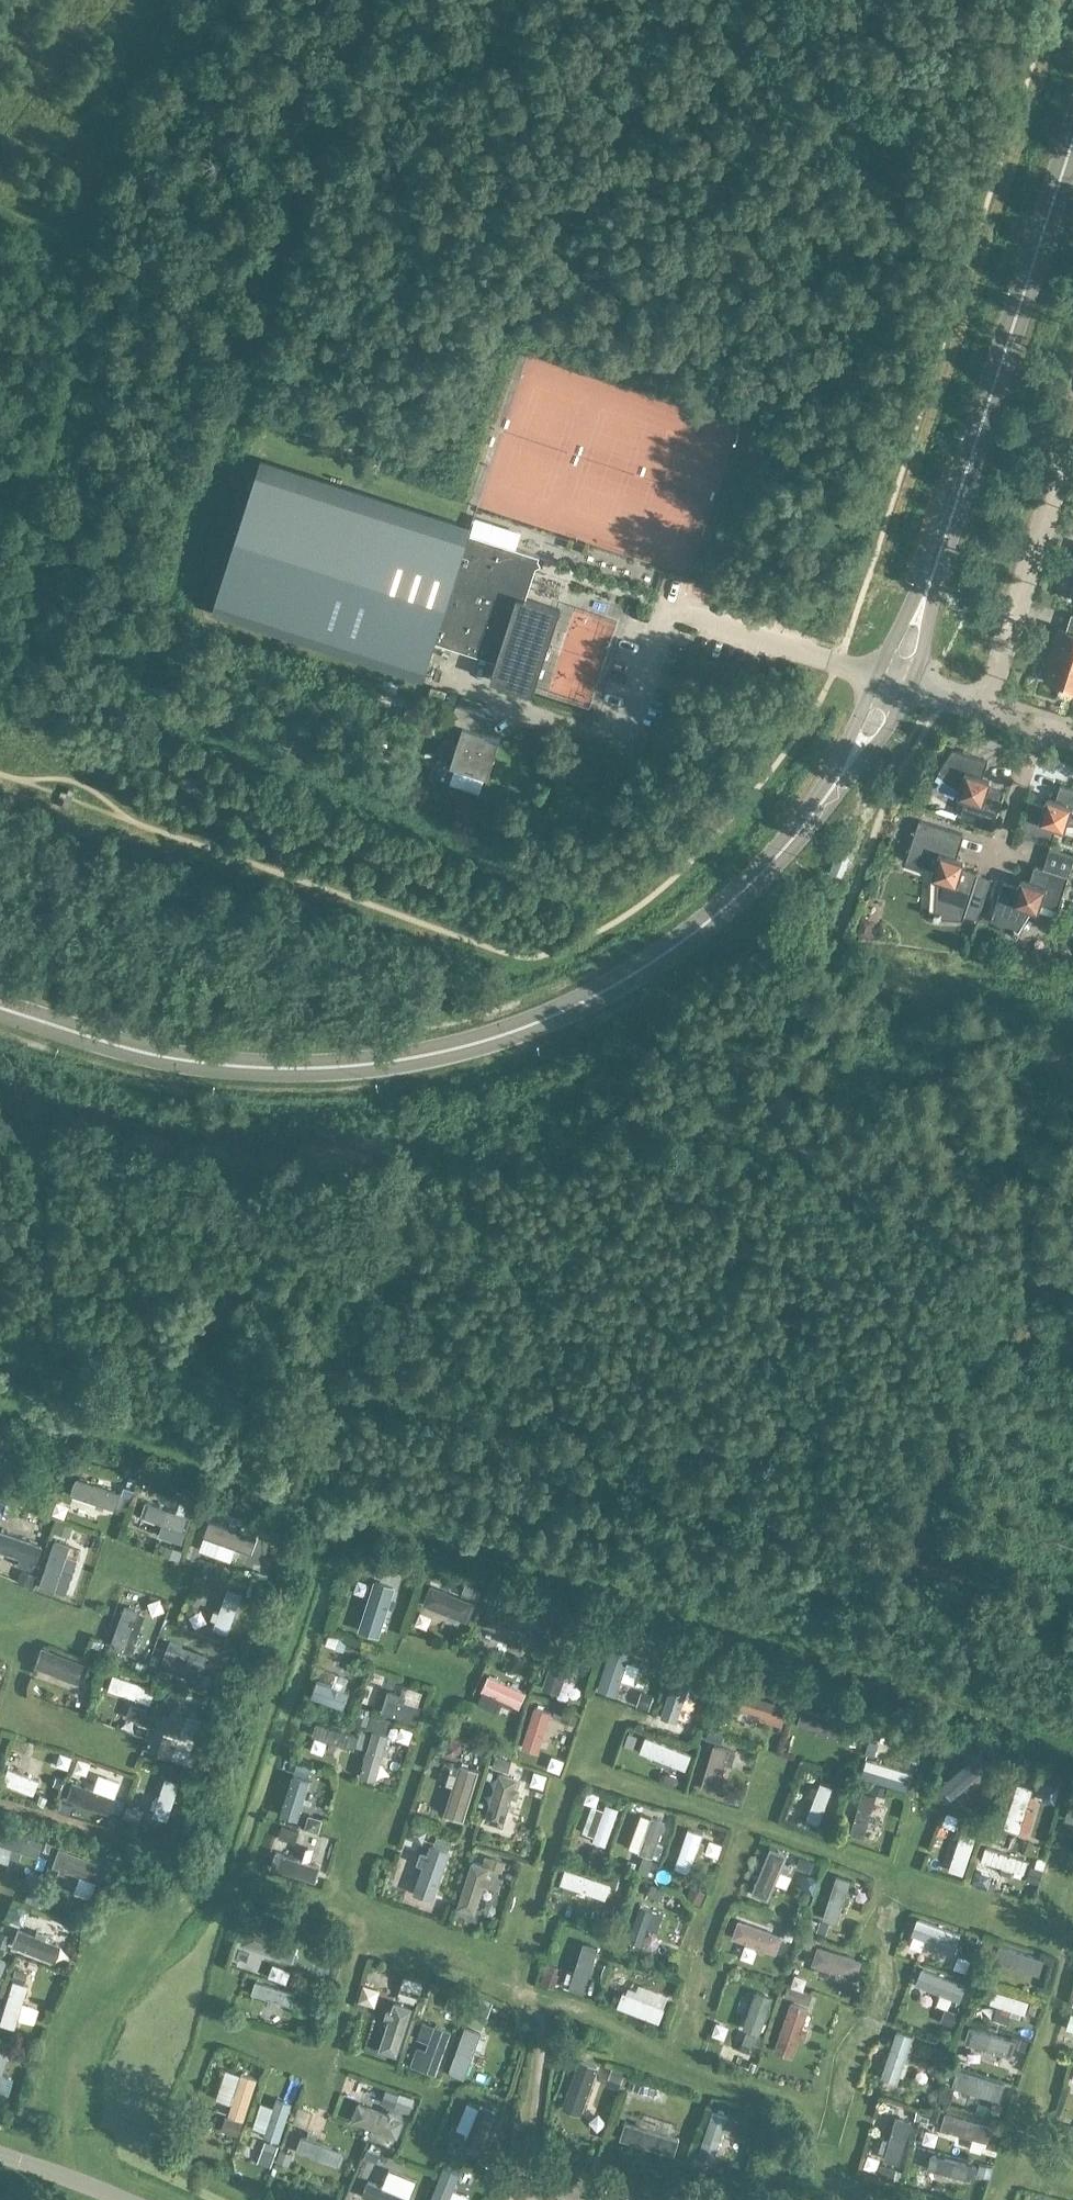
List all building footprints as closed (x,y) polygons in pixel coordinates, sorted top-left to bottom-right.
[(261,460),(240,525),(212,613),(423,681),(436,642),(497,662),(491,680),(533,694),(560,610),(526,599),(539,557),(470,534),(472,528),(261,460)] [(1052,663),(1046,680),(1061,684),(1060,687),(1072,691),(1072,633),(1059,629),(1052,649),(1056,650),(1052,663)] [(369,724),(387,730),(394,707),(376,701),(369,724)] [(488,777),(501,738),(480,732),(485,715),(456,705),(447,732),(460,736),(451,765),(488,777)] [(982,781),(983,776),(988,761),(953,750),(935,776),(940,779),(941,778),(959,790),(958,795),(959,797),(966,800),(961,816),(993,826),(1004,792),(984,786),(982,781)] [(1044,805),(1029,800),(1018,834),(1051,845),(1056,829),(1063,831),(1065,830),(1067,824),(1072,825),(1072,788),(1061,784),(1054,804),(1049,807),(1044,805)] [(955,862),(957,858),(964,835),(919,820),(906,861),(934,869),(931,877),(933,879),(938,880),(936,913),(935,913),(934,918),(963,920),(978,874),(958,868),(955,862)] [(1023,888),(1018,887),(1003,882),(991,920),(1017,937),(1020,932),(1018,931),(1031,911),(1037,912),(1039,911),(1042,904),(1058,909),(1068,877),(1034,866),(1028,886),(1023,888)] [(872,919),(862,917),(858,933),(869,935),(872,919)] [(112,1508),(118,1491),(77,1477),(71,1494),(112,1508)] [(128,1477),(126,1486),(134,1489),(136,1480),(128,1477)] [(123,1488),(121,1495),(132,1498),(134,1491),(123,1488)] [(191,1517),(144,1501),(139,1515),(185,1532),(191,1517)] [(258,1534),(210,1517),(203,1536),(251,1553),(258,1534)] [(57,1520),(53,1531),(69,1537),(73,1526),(57,1520)] [(0,1531),(0,1551),(38,1564),(44,1546),(0,1531)] [(56,1541),(39,1587),(54,1592),(71,1546),(56,1541)] [(167,1545),(164,1554),(181,1561),(184,1551),(167,1545)] [(386,1549),(380,1563),(395,1569),(401,1555),(386,1549)] [(20,1570),(16,1582),(29,1587),(32,1575),(20,1570)] [(252,1571),(250,1579),(265,1584),(267,1575),(252,1571)] [(373,1580),(359,1631),(381,1637),(396,1586),(373,1580)] [(465,1582),(461,1591),(470,1594),(473,1585),(465,1582)] [(251,1583),(247,1595),(256,1598),(260,1586),(251,1583)] [(227,1634),(242,1592),(228,1587),(213,1629),(227,1634)] [(427,1603),(467,1618),(473,1601),(433,1587),(427,1603)] [(160,1596),(146,1600),(150,1614),(164,1610),(160,1596)] [(130,1651),(145,1610),(127,1604),(113,1645),(130,1651)] [(532,1622),(490,1607),(484,1624),(525,1639),(532,1622)] [(538,1621),(533,1639),(547,1643),(552,1626),(538,1621)] [(560,1634),(557,1643),(567,1647),(571,1636),(561,1633),(560,1634)] [(334,1646),(333,1648),(341,1651),(345,1640),(337,1637),(334,1646)] [(93,1640),(91,1646),(102,1650),(104,1643),(93,1640)] [(597,1690),(615,1696),(632,1648),(614,1642),(597,1690)] [(85,1661),(43,1648),(37,1669),(79,1682),(85,1661)] [(118,1651),(109,1648),(106,1657),(115,1660),(118,1651)] [(545,1690),(561,1694),(573,1653),(557,1649),(545,1690)] [(204,1665),(166,1653),(161,1668),(200,1679),(204,1665)] [(137,1661),(135,1668),(145,1671),(148,1664),(137,1661)] [(89,1667),(85,1679),(92,1682),(97,1669),(89,1667)] [(155,1688),(113,1675),(108,1690),(150,1703),(155,1688)] [(526,1690),(487,1676),(482,1693),(520,1707),(526,1690)] [(730,1676),(727,1685),(742,1689),(745,1681),(730,1676)] [(345,1708),(350,1690),(319,1682),(314,1699),(345,1708)] [(174,1688),(168,1696),(175,1703),(182,1696),(174,1688)] [(640,1691),(636,1706),(648,1709),(652,1695),(640,1691)] [(740,1694),(735,1712),(783,1725),(788,1707),(740,1694)] [(168,1696),(158,1706),(167,1715),(177,1704),(175,1703),(168,1696)] [(420,1708),(385,1698),(381,1711),(417,1721),(420,1708)] [(360,1707),(355,1722),(365,1725),(371,1711),(360,1707)] [(535,1707),(523,1749),(537,1754),(550,1711),(535,1707)] [(846,1722),(803,1709),(798,1726),(841,1740),(846,1722)] [(565,1712),(561,1721),(574,1725),(577,1716),(565,1712)] [(371,1714),(367,1727),(385,1732),(388,1720),(371,1714)] [(200,1720),(187,1716),(174,1758),(187,1762),(200,1720)] [(310,1737),(352,1748),(356,1734),(314,1722),(310,1737)] [(139,1724),(136,1733),(145,1736),(147,1727),(139,1724)] [(849,1727),(844,1741),(855,1745),(860,1731),(849,1727)] [(707,1730),(705,1739),(720,1744),(723,1735),(707,1730)] [(361,1732),(356,1747),(365,1750),(370,1735),(361,1732)] [(360,1778),(378,1783),(391,1738),(373,1733),(360,1778)] [(626,1733),(622,1745),(632,1748),(636,1736),(626,1733)] [(9,1737),(0,1735),(0,1737),(0,1747),(6,1748),(9,1737)] [(645,1736),(639,1751),(686,1769),(692,1754),(645,1736)] [(10,1740),(7,1758),(22,1761),(25,1743),(10,1740)] [(447,1744),(443,1754),(450,1756),(456,1753),(458,1747),(447,1744)] [(731,1750),(714,1745),(702,1787),(718,1792),(731,1750)] [(494,1757),(491,1767),(506,1772),(509,1761),(494,1757)] [(944,1758),(938,1785),(966,1792),(972,1764),(944,1758)] [(913,1773),(867,1759),(863,1773),(909,1786),(913,1773)] [(297,1763),(294,1774),(307,1778),(310,1768),(297,1763)] [(477,1769),(459,1764),(445,1814),(463,1819),(477,1769)] [(998,1764),(993,1778),(1003,1781),(1008,1768),(998,1764)] [(33,1794),(38,1777),(4,1767),(0,1779),(0,1784),(33,1794)] [(1020,1767),(1017,1779),(1029,1782),(1033,1771),(1028,1769),(1020,1767)] [(530,1768),(527,1783),(543,1787),(546,1772),(530,1768)] [(828,1773),(824,1782),(839,1787),(842,1777),(828,1773)] [(518,1779),(498,1774),(484,1822),(504,1828),(518,1779)] [(52,1785),(60,1788),(63,1781),(55,1777),(52,1785)] [(300,1818),(310,1782),(293,1777),(282,1813),(300,1818)] [(177,1782),(165,1778),(153,1816),(165,1820),(177,1782)] [(868,1782),(866,1792),(885,1797),(888,1788),(868,1782)] [(66,1802),(107,1815),(113,1797),(71,1784),(66,1802)] [(1003,1829),(1021,1834),(1035,1789),(1016,1784),(1003,1829)] [(832,1789),(819,1785),(808,1820),(821,1824),(832,1789)] [(809,1787),(806,1795),(812,1798),(815,1790),(809,1787)] [(864,1840),(876,1799),(861,1795),(849,1835),(864,1840)] [(797,1820),(802,1807),(788,1802),(783,1815),(797,1820)] [(1068,1802),(1063,1820),(1072,1823),(1072,1804),(1068,1802)] [(606,1805),(592,1840),(606,1846),(620,1811),(606,1805)] [(667,1823),(651,1817),(638,1851),(654,1857),(667,1823)] [(973,1821),(970,1833),(980,1836),(984,1824),(973,1821)] [(155,1822),(152,1832),(164,1836),(168,1826),(155,1822)] [(37,1858),(43,1842),(0,1827),(0,1845),(37,1858)] [(282,1827),(278,1838),(295,1843),(298,1832),(282,1827)] [(704,1835),(687,1829),(673,1866),(689,1872),(704,1835)] [(436,1833),(431,1846),(446,1851),(451,1839),(436,1833)] [(964,1876),(975,1838),(958,1833),(947,1871),(964,1876)] [(593,1847),(586,1867),(597,1871),(604,1851),(593,1847)] [(104,1865),(56,1848),(50,1867),(98,1884),(104,1865)] [(986,1848),(982,1863),(1022,1875),(1027,1860),(986,1848)] [(413,1892),(432,1900),(449,1856),(430,1849),(413,1892)] [(753,1894),(769,1900),(787,1855),(771,1849),(753,1894)] [(320,1863),(277,1851),(272,1868),(316,1880),(320,1863)] [(484,1857),(481,1866),(487,1868),(500,1872),(503,1863),(484,1857)] [(643,1857),(638,1873),(651,1878),(656,1862),(643,1857)] [(799,1857),(796,1867),(809,1872),(812,1862),(799,1857)] [(610,1867),(606,1883),(609,1884),(625,1889),(629,1873),(610,1867)] [(1030,1867),(1027,1881),(1037,1884),(1041,1870),(1030,1867)] [(490,1873),(472,1868),(460,1909),(478,1914),(490,1873)] [(609,1884),(565,1869),(560,1885),(604,1899),(609,1884)] [(838,1875),(824,1919),(839,1924),(853,1880),(838,1875)] [(650,1885),(645,1896),(659,1902),(664,1889),(650,1885)] [(691,1887),(685,1898),(699,1905),(705,1894),(691,1887)] [(27,1894),(24,1901),(45,1909),(47,1901),(27,1894)] [(640,1942),(647,1905),(633,1903),(626,1939),(640,1942)] [(917,1918),(912,1934),(955,1950),(961,1934),(917,1918)] [(731,1940),(775,1955),(782,1935),(738,1920),(731,1940)] [(819,1921),(815,1934),(825,1937),(829,1924),(819,1921)] [(786,1925),(782,1937),(790,1941),(795,1929),(786,1925)] [(242,1948),(291,1960),(296,1939),(247,1927),(242,1948)] [(61,1945),(18,1929),(11,1945),(54,1962),(61,1945)] [(5,1948),(9,1937),(0,1933),(0,1946),(5,1948)] [(964,1939),(960,1950),(972,1955),(976,1943),(964,1939)] [(998,1944),(982,1939),(979,1950),(994,1954),(998,1944)] [(320,1944),(316,1960),(331,1964),(334,1948),(320,1944)] [(863,1961),(817,1946),(811,1965),(857,1980),(863,1961)] [(1010,1949),(1004,1967),(1038,1979),(1045,1961),(1010,1949)] [(545,1964),(538,1983),(550,1987),(556,1968),(545,1964)] [(916,1984),(961,2000),(966,1985),(921,1970),(916,1984)] [(13,1971),(11,1980),(23,1984),(26,1974),(13,1971)] [(252,1996),(288,2005),(293,1988),(256,1979),(252,1996)] [(404,1982),(400,1992),(413,1996),(416,1986),(404,1982)] [(0,2021),(0,2025),(12,2030),(28,1988),(15,1983),(0,2021)] [(663,2003),(636,1997),(638,1987),(621,1983),(616,2008),(661,2017),(663,2003)] [(787,1986),(784,1996),(808,2005),(811,1995),(787,1986)] [(1029,2004),(991,1990),(987,2001),(1025,2015),(1029,2004)] [(759,2035),(772,1997),(756,1992),(742,2030),(759,2035)] [(295,1993),(292,2001),(307,2005),(308,2005),(310,1998),(295,1993)] [(454,1995),(448,2010),(456,2013),(462,1997),(454,1995)] [(1031,2002),(1028,2012),(1038,2015),(1041,2005),(1031,2002)] [(810,2010),(790,2003),(774,2049),(794,2056),(810,2010)] [(412,2010),(395,2005),(379,2050),(396,2056),(412,2010)] [(471,2008),(465,2022),(477,2027),(482,2013),(471,2008)] [(945,2009),(939,2023),(953,2028),(958,2015),(945,2009)] [(1069,2011),(1064,2025),(1072,2028),(1072,2012),(1069,2011)] [(414,2048),(408,2066),(432,2075),(448,2033),(420,2023),(414,2039),(426,2043),(423,2051),(414,2048)] [(1015,2043),(969,2027),(964,2041),(1010,2057),(1015,2043)] [(450,2072),(467,2077),(482,2033),(465,2028),(450,2072)] [(913,2036),(896,2030),(879,2078),(896,2084),(913,2036)] [(745,2034),(740,2046),(749,2050),(754,2037),(745,2034)] [(1021,2039),(1018,2049),(1028,2052),(1031,2042),(1021,2039)] [(933,2050),(930,2062),(941,2067),(945,2053),(933,2050)] [(564,2108),(582,2113),(596,2065),(579,2059),(564,2108)] [(472,2077),(487,2083),(492,2071),(478,2065),(472,2077)] [(611,2067),(607,2079),(620,2083),(624,2071),(611,2067)] [(1006,2087),(955,2069),(949,2086),(1000,2104),(1006,2087)] [(229,2114),(244,2119),(256,2079),(241,2074),(229,2114)] [(637,2083),(635,2091),(646,2094),(648,2086),(637,2083)] [(933,2102),(934,2089),(915,2087),(914,2100),(933,2102)] [(941,2089),(937,2102),(950,2105),(953,2093),(941,2089)] [(397,2094),(393,2108),(407,2113),(412,2100),(397,2094)] [(275,2099),(263,2137),(278,2142),(290,2104),(275,2099)] [(302,2102),(296,2118),(309,2123),(315,2107),(302,2102)] [(354,2121),(397,2136),(403,2118),(359,2104),(354,2121)] [(467,2143),(482,2148),(494,2113),(479,2107),(467,2143)] [(933,2108),(930,2120),(940,2123),(943,2111),(933,2108)] [(697,2159),(714,2164),(727,2118),(710,2113),(697,2159)] [(994,2130),(946,2113),(940,2129),(988,2146),(994,2130)] [(913,2120),(895,2116),(885,2160),(902,2164),(913,2120)] [(224,2117),(220,2130),(236,2135),(240,2122),(224,2117)] [(674,2153),(679,2138),(625,2123),(621,2138),(674,2153)] [(296,2149),(343,2168),(349,2153),(302,2134),(296,2149)] [(448,2142),(445,2151),(458,2157),(462,2148),(448,2142)] [(264,2143),(256,2164),(268,2168),(276,2147),(264,2143)] [(366,2149),(363,2157),(375,2162),(379,2153),(366,2149)] [(279,2151),(275,2163),(287,2167),(291,2155),(279,2151)] [(976,2163),(931,2152),(926,2172),(971,2183),(976,2163)] [(979,2164),(977,2175),(990,2179),(993,2167),(979,2164)] [(729,2165),(725,2175),(737,2179),(740,2169),(729,2165)] [(880,2166),(877,2177),(892,2180),(895,2170),(880,2166)] [(459,2173),(445,2167),(432,2199),(449,2199),(459,2173)] [(484,2170),(481,2178),(492,2182),(495,2175),(484,2170)] [(367,2199),(411,2199),(368,2182),(362,2198),(367,2199)]
